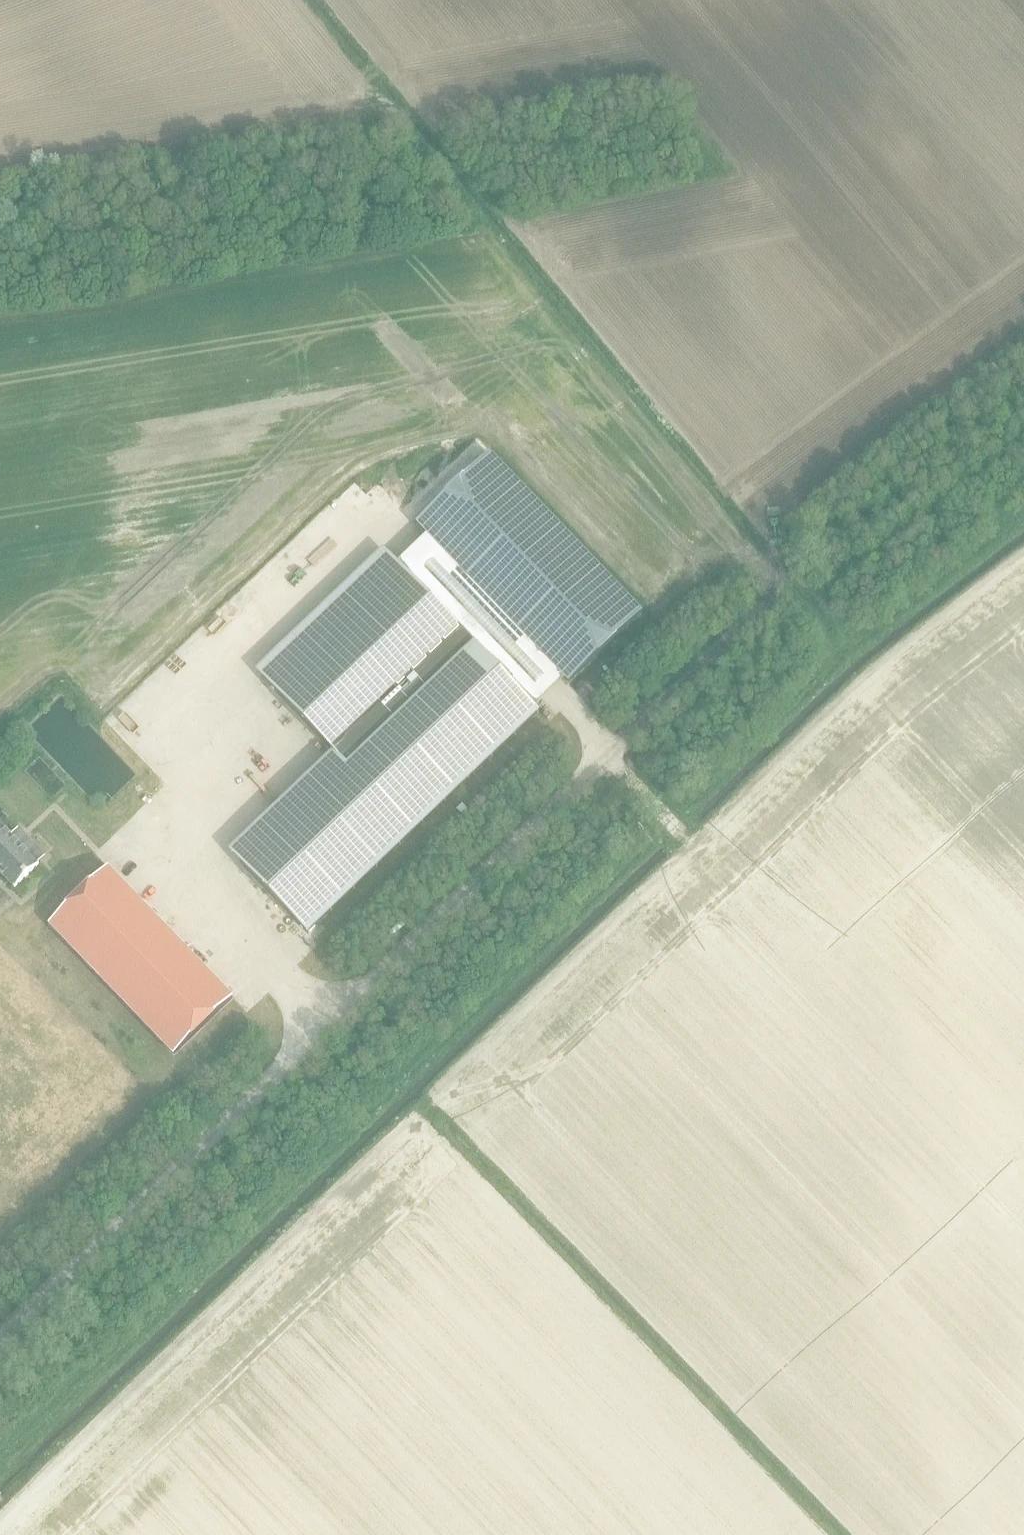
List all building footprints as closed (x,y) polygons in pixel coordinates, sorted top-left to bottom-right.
[(490,451),(416,522),(570,683),(573,680),(644,612),(490,451)] [(243,866),(308,933),(539,712),(397,563),(270,686),(347,766),(243,866)] [(143,716),(156,701),(139,685),(125,699),(143,716)] [(256,747),(282,735),(271,712),(245,724),(256,747)] [(0,824),(0,873),(15,888),(39,864),(38,863),(45,857),(19,829),(11,836),(0,824)] [(49,924),(174,1055),(233,998),(108,868),(49,924)]
